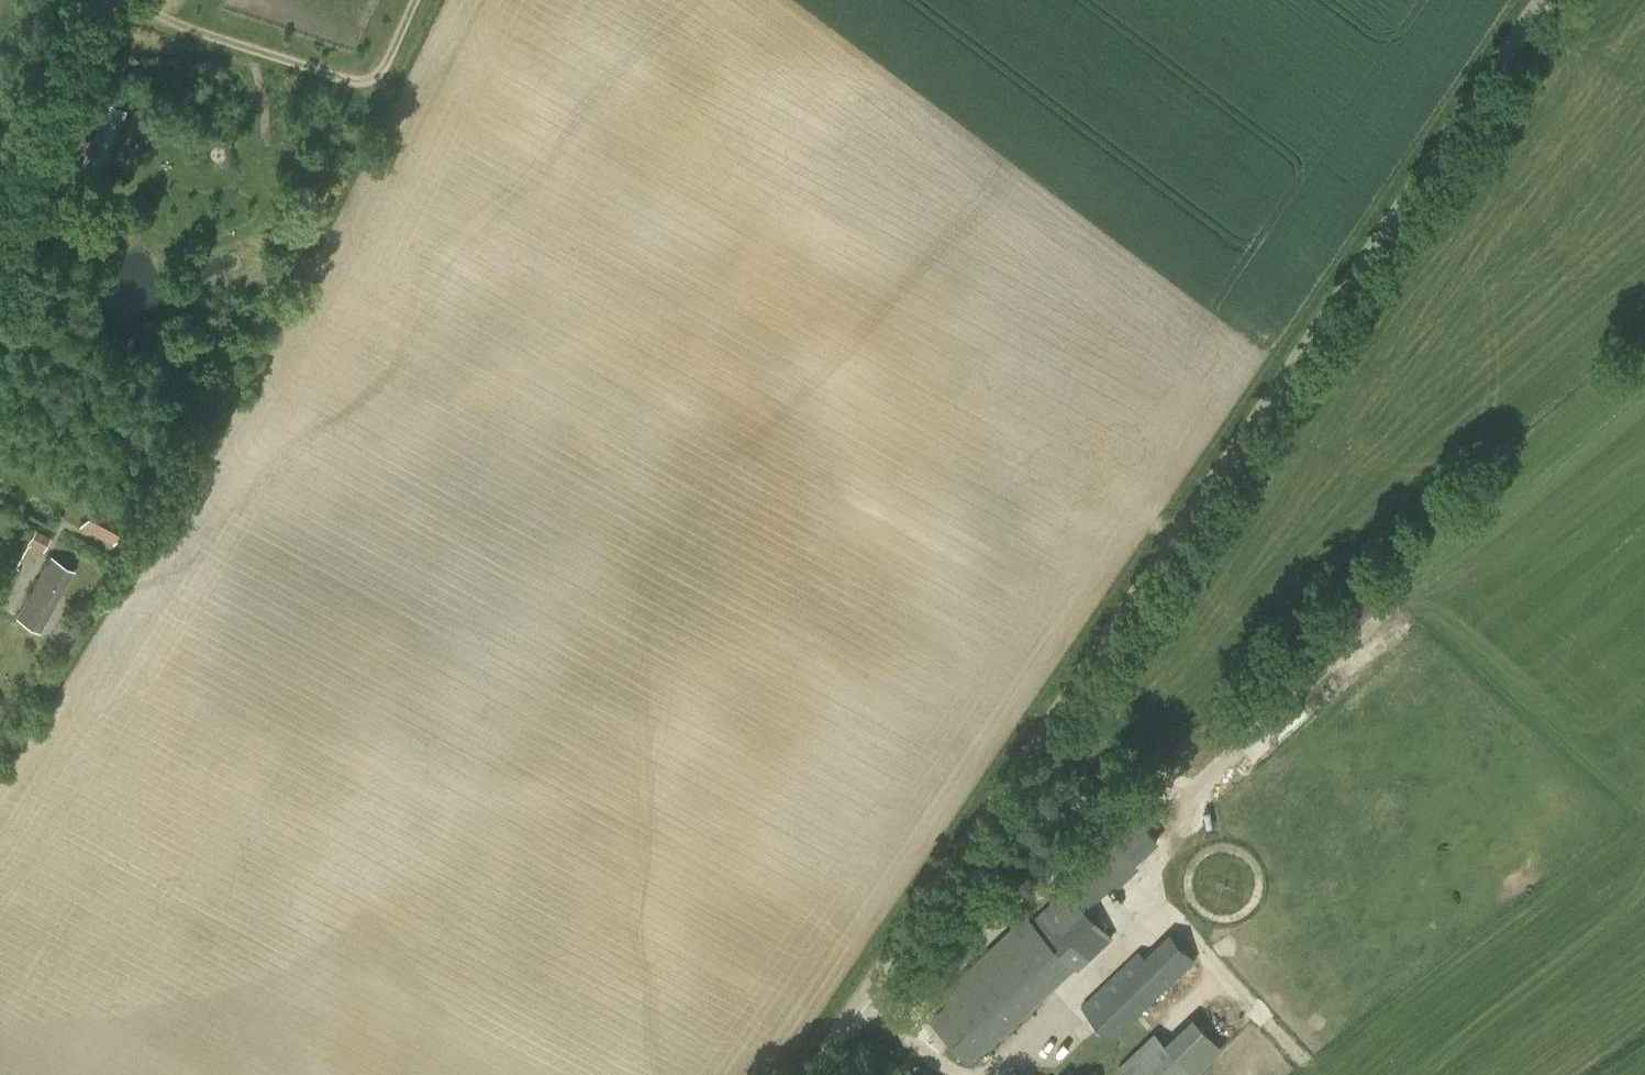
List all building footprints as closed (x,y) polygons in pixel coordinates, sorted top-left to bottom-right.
[(78,168),(97,176),(126,108),(107,99),(78,168)] [(129,513),(96,495),(80,524),(113,542),(129,513)] [(50,537),(36,528),(28,542),(43,550),(50,537)] [(51,555),(17,617),(40,631),(75,568),(51,555)] [(1068,890),(1035,922),(929,1020),(973,1065),(1077,966),(1080,969),(1112,938),(1081,906),(1133,859),(1112,837),(1061,883),(1068,890)] [(1165,925),(1090,998),(1081,1005),(1113,1040),(1197,958),(1165,925)] [(1155,1032),(1116,1070),(1121,1074),(1193,1074),(1223,1046),(1193,1015),(1165,1042),(1155,1032)]
